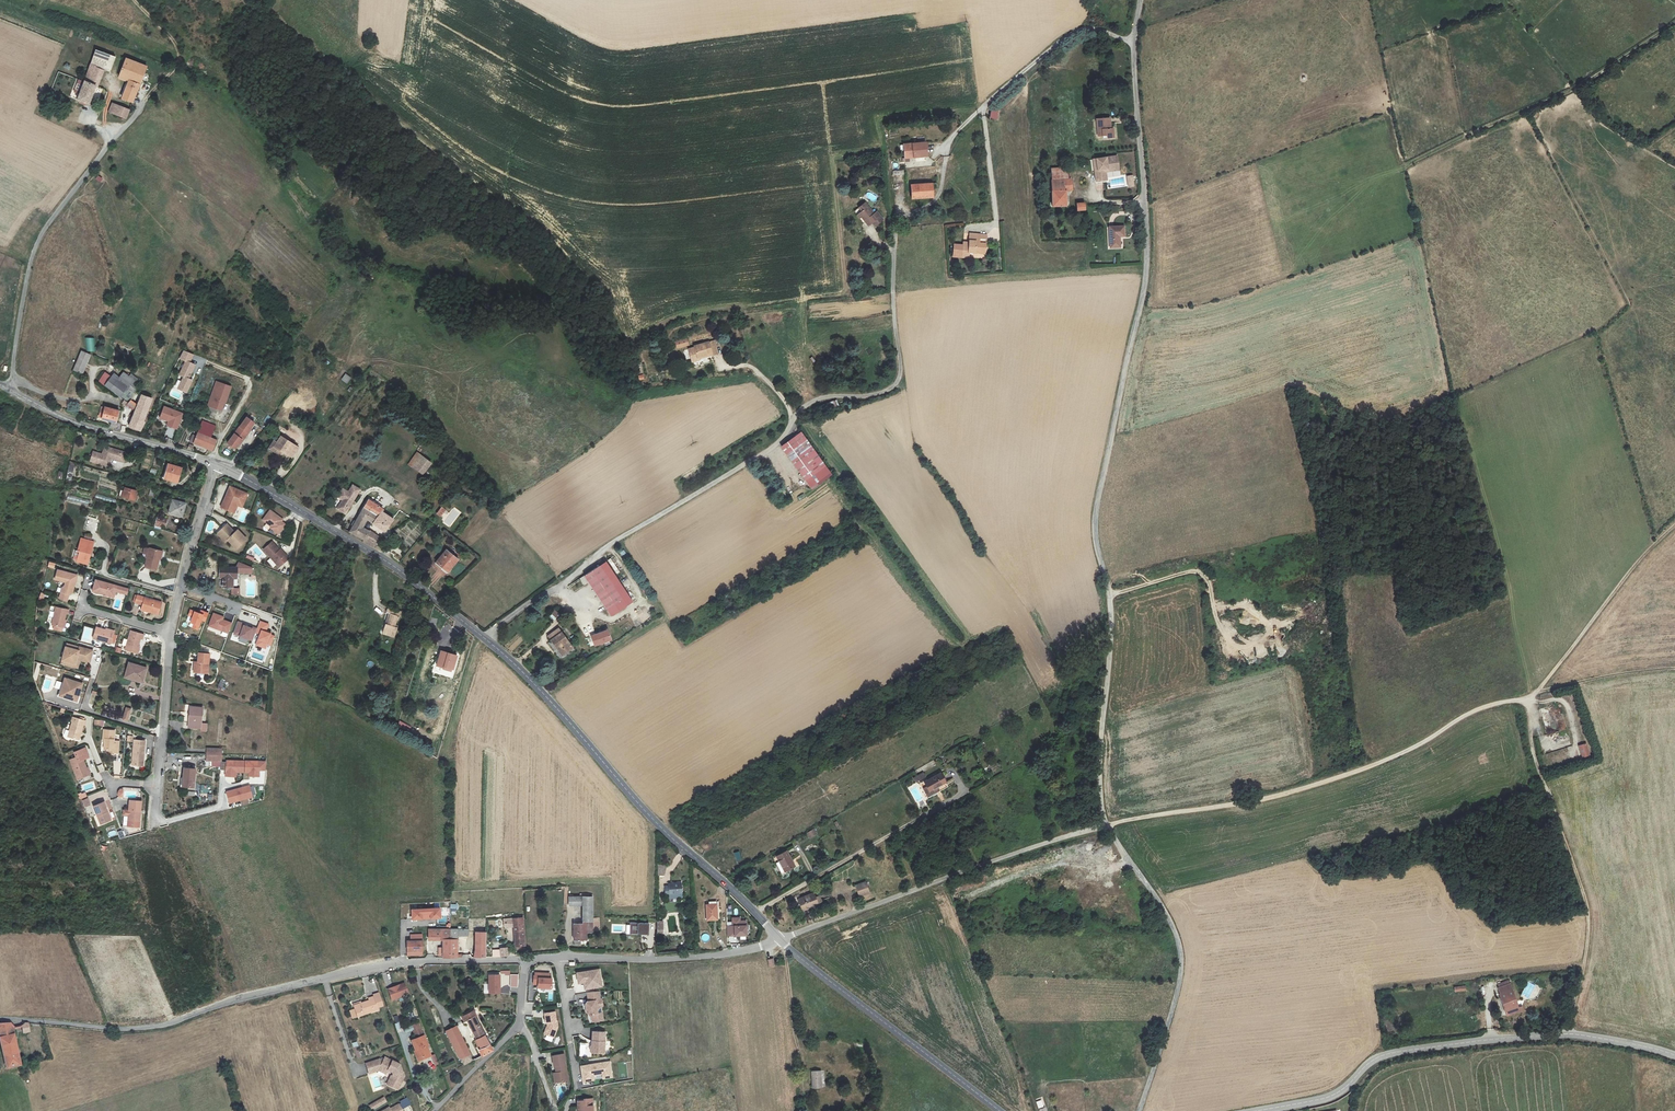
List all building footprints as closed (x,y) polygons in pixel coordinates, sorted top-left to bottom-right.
[(110,71),(115,57),(96,50),(78,100),(90,105),(97,86),(98,86),(104,70),(110,71)] [(147,66),(126,58),(119,77),(129,81),(122,98),(133,103),(147,66)] [(112,103),(109,111),(127,118),(130,110),(112,103)] [(997,120),(999,110),(991,109),(989,118),(997,120)] [(1103,138),(1116,137),(1115,127),(1110,128),(1109,118),(1098,118),(1099,135),(1103,135),(1103,138)] [(904,143),(905,157),(928,155),(927,142),(904,143)] [(1120,170),(1118,156),(1093,159),(1096,181),(1108,179),(1107,172),(1120,170)] [(1052,168),(1052,180),(1069,179),(1067,167),(1052,168)] [(1069,179),(1052,180),(1053,206),(1067,206),(1067,191),(1073,190),(1072,178),(1069,179)] [(911,199),(933,198),(932,190),(937,190),(937,183),(910,185),(911,199)] [(873,202),(877,198),(869,192),(866,196),(873,202)] [(866,202),(855,211),(864,222),(865,221),(869,225),(872,223),(875,226),(884,219),(877,211),(875,213),(866,202)] [(1110,226),(1111,247),(1120,247),(1120,236),(1124,235),(1124,226),(1110,226)] [(964,242),(964,245),(954,244),(953,257),(969,258),(969,252),(985,253),(987,234),(970,233),(969,242),(964,242)] [(687,339),(676,342),(678,348),(688,345),(687,339)] [(689,349),(693,361),(699,359),(698,356),(711,352),(712,355),(718,353),(714,340),(694,346),(695,348),(689,349)] [(82,374),(90,355),(82,352),(74,370),(82,374)] [(178,390),(186,394),(192,383),(188,380),(189,378),(195,367),(190,364),(194,356),(184,352),(180,360),(186,363),(179,376),(184,379),(178,390)] [(131,400),(139,385),(136,382),(138,379),(132,374),(129,377),(124,372),(119,378),(114,374),(111,377),(105,373),(99,381),(124,400),(128,403),(131,400)] [(341,380),(347,384),(351,379),(345,374),(341,380)] [(224,402),(229,386),(218,383),(213,399),(211,398),(210,402),(214,403),(213,407),(221,410),(222,406),(219,405),(220,401),(224,402)] [(143,422),(152,399),(141,395),(137,405),(131,400),(128,403),(124,400),(121,404),(124,406),(126,403),(135,411),(129,426),(141,431),(145,423),(143,422)] [(838,406),(835,400),(820,406),(822,413),(838,406)] [(114,428),(118,410),(105,406),(105,407),(101,407),(100,413),(103,414),(101,418),(111,421),(110,427),(114,428)] [(183,416),(164,408),(159,419),(165,421),(168,422),(166,427),(177,431),(183,416)] [(248,433),(255,424),(248,418),(228,444),(236,450),(243,441),(244,442),(250,434),(248,433)] [(191,443),(213,452),(216,441),(210,439),(215,427),(202,422),(196,437),(194,436),(191,443)] [(831,472),(801,433),(782,447),(812,486),(831,472)] [(299,445),(283,436),(279,443),(276,447),(283,451),(292,457),(299,445)] [(279,443),(274,441),(270,448),(281,455),(283,451),(276,447),(279,443)] [(105,462),(109,463),(111,458),(123,462),(126,453),(104,446),(102,454),(93,451),(90,460),(104,465),(105,462)] [(432,463),(417,451),(407,464),(423,475),(432,463)] [(176,483),(181,467),(167,463),(162,478),(176,483)] [(351,504),(360,489),(353,485),(349,492),(343,488),(338,497),(343,500),(337,509),(345,514),(350,507),(349,506),(350,504),(351,504)] [(237,505),(242,507),(247,494),(230,486),(221,507),(234,512),(237,505)] [(136,501),(139,491),(125,487),(122,497),(136,501)] [(96,493),(95,498),(115,504),(117,499),(96,493)] [(67,500),(88,506),(89,500),(68,495),(67,500)] [(175,500),(173,500),(170,513),(182,517),(186,503),(188,504),(189,500),(176,496),(175,500)] [(386,531),(394,520),(383,512),(384,510),(369,500),(349,532),(365,540),(363,542),(373,547),(380,537),(371,530),(370,532),(363,528),(368,520),(386,531)] [(437,514),(440,517),(445,510),(441,507),(437,514)] [(269,509),(261,520),(278,533),(287,522),(269,509)] [(163,527),(165,520),(156,517),(154,524),(160,526),(163,527)] [(218,533),(225,541),(227,538),(236,548),(246,539),(237,529),(234,532),(227,524),(218,533)] [(94,541),(80,538),(74,563),(88,566),(94,541)] [(264,550),(279,566),(289,558),(281,550),(280,550),(272,542),(264,550)] [(156,570),(162,550),(147,546),(142,567),(156,570)] [(624,549),(619,552),(623,559),(628,557),(624,549)] [(458,559),(447,550),(436,563),(447,572),(458,559)] [(606,560),(600,565),(627,604),(633,600),(606,560)] [(238,578),(238,573),(253,573),(253,568),(239,563),(237,568),(219,567),(219,578),(223,578),(223,588),(231,588),(231,594),(239,594),(240,588),(233,588),(234,578),(238,578)] [(612,614),(627,604),(600,565),(586,574),(612,614)] [(67,600),(68,594),(70,595),(76,579),(75,579),(76,575),(56,569),(53,579),(62,582),(60,589),(59,588),(57,598),(67,600)] [(128,588),(116,585),(116,584),(94,579),(92,586),(91,591),(113,597),(114,592),(126,595),(128,588)] [(134,602),(141,604),(140,610),(157,614),(160,601),(148,598),(136,595),(134,602)] [(64,628),(69,609),(53,605),(48,624),(64,628)] [(382,633),(386,634),(396,637),(399,626),(396,625),(397,619),(399,619),(402,611),(394,608),(388,606),(386,612),(390,614),(387,625),(385,624),(382,633)] [(198,630),(202,620),(204,621),(207,613),(201,611),(200,613),(190,609),(188,615),(192,617),(190,622),(194,623),(192,628),(198,630)] [(548,616),(555,621),(560,614),(554,609),(548,616)] [(223,617),(213,613),(209,626),(228,633),(232,623),(222,620),(223,617)] [(265,648),(267,644),(271,645),(274,636),(266,632),(268,624),(260,621),(256,633),(260,634),(256,645),(265,648)] [(234,634),(252,641),(256,628),(252,627),(251,628),(242,625),(243,623),(238,622),(234,634)] [(90,639),(110,644),(114,630),(94,625),(90,639)] [(559,627),(548,634),(562,653),(573,646),(559,627)] [(129,629),(122,650),(137,655),(144,634),(129,629)] [(606,630),(589,636),(593,646),(610,639),(606,630)] [(79,647),(79,650),(65,647),(61,664),(78,668),(80,661),(90,664),(93,650),(79,647)] [(457,657),(441,651),(437,665),(444,667),(444,665),(453,668),(457,657)] [(208,674),(210,654),(199,653),(198,663),(194,662),(193,672),(208,674)] [(143,683),(147,668),(129,663),(125,678),(143,683)] [(59,696),(77,702),(83,684),(65,678),(59,696)] [(188,728),(201,729),(201,731),(206,732),(207,724),(202,723),(203,707),(191,706),(188,728)] [(132,709),(126,707),(122,719),(128,721),(132,709)] [(85,721),(72,717),(71,721),(73,722),(68,737),(79,740),(85,721)] [(1552,726),(1545,727),(1546,733),(1560,731),(1557,718),(1551,719),(1552,726)] [(104,730),(102,741),(105,741),(104,749),(107,749),(107,753),(118,754),(120,741),(114,741),(115,731),(104,730)] [(143,766),(145,741),(134,740),(132,765),(143,766)] [(1585,743),(1579,745),(1584,758),(1590,756),(1585,743)] [(86,748),(74,752),(76,758),(70,760),(78,780),(91,775),(88,767),(86,768),(83,759),(89,757),(86,748)] [(221,748),(207,748),(207,761),(212,761),(221,761),(221,748)] [(236,773),(249,773),(249,777),(259,777),(260,770),(266,771),(266,761),(227,761),(225,776),(236,777),(236,773)] [(195,788),(196,768),(184,768),(183,787),(195,788)] [(913,779),(915,782),(925,777),(923,773),(913,779)] [(925,782),(927,786),(923,788),(928,797),(939,791),(937,787),(946,783),(941,773),(925,782)] [(226,792),(230,804),(253,797),(249,786),(226,792)] [(127,810),(121,809),(121,815),(126,816),(125,826),(139,827),(141,801),(128,800),(127,810)] [(105,802),(93,806),(100,825),(112,820),(105,802)] [(817,833),(814,828),(808,832),(810,837),(817,833)] [(802,845),(804,850),(816,844),(814,840),(802,845)] [(786,850),(777,855),(785,870),(795,865),(786,850)] [(739,851),(733,853),(737,864),(742,863),(739,851)] [(663,883),(663,892),(668,892),(667,891),(680,890),(679,880),(666,881),(666,882),(663,883)] [(869,892),(868,887),(866,882),(856,885),(858,890),(859,896),(869,892)] [(573,923),(573,945),(581,945),(580,941),(586,940),(586,932),(600,932),(600,918),(593,918),(593,897),(589,897),(589,894),(580,893),(580,897),(569,897),(569,905),(583,905),(583,924),(573,923)] [(813,907),(819,905),(814,893),(798,899),(802,910),(813,906),(813,907)] [(707,922),(718,921),(717,904),(705,905),(707,922)] [(440,908),(412,910),(412,920),(441,918),(440,908)] [(741,917),(731,917),(732,925),(727,926),(728,936),(734,937),(747,937),(747,926),(747,920),(741,921),(741,917)] [(514,928),(516,948),(527,948),(524,918),(503,920),(504,927),(507,927),(507,929),(514,928)] [(649,935),(649,923),(629,923),(629,934),(649,935)] [(442,956),(449,955),(449,928),(427,928),(428,937),(436,938),(442,938),(442,956)] [(468,928),(449,928),(449,955),(458,955),(458,934),(468,934),(468,928)] [(474,931),(474,956),(487,956),(486,930),(474,931)] [(407,941),(407,955),(422,955),(422,934),(411,934),(411,941),(407,941)] [(600,969),(577,973),(579,983),(584,982),(585,989),(599,987),(598,980),(601,980),(600,969)] [(549,974),(535,973),(535,976),(534,976),(533,984),(538,984),(538,987),(551,988),(551,978),(549,978),(549,974)] [(489,975),(489,993),(500,993),(500,975),(489,975)] [(1519,1009),(1510,981),(1498,985),(1500,991),(1499,992),(1507,1013),(1519,1009)] [(394,989),(389,991),(392,999),(397,997),(398,998),(404,996),(403,995),(408,993),(405,985),(400,986),(400,985),(393,987),(394,989)] [(599,991),(587,993),(589,1002),(587,1002),(585,1004),(586,1013),(592,1017),(593,1023),(604,1021),(602,1007),(604,1007),(602,999),(601,1000),(599,991)] [(357,1015),(378,1009),(377,1007),(382,1005),(379,992),(374,993),(374,995),(368,997),(369,1000),(353,1004),(357,1015)] [(546,1023),(547,1023),(548,1026),(544,1034),(554,1038),(558,1028),(555,1012),(545,1014),(546,1023)] [(475,1041),(482,1055),(483,1056),(490,1052),(492,1049),(475,1013),(469,1016),(468,1015),(462,1018),(464,1022),(467,1021),(477,1040),(475,1041)] [(420,1022),(414,1024),(416,1029),(414,1029),(416,1035),(418,1034),(419,1037),(412,1039),(416,1051),(414,1052),(417,1061),(430,1056),(425,1042),(427,1041),(420,1022)] [(22,1065),(14,1029),(15,1027),(11,1023),(0,1023),(0,1040),(6,1068),(22,1065)] [(29,1023),(26,1023),(22,1026),(24,1033),(30,1032),(29,1023)] [(473,1061),(472,1060),(457,1026),(446,1031),(460,1060),(462,1059),(465,1065),(473,1061)] [(605,1032),(593,1032),(592,1046),(591,1047),(591,1051),(592,1053),(604,1053),(605,1032)] [(564,1054),(552,1056),(554,1066),(556,1066),(557,1073),(553,1073),(555,1083),(568,1081),(564,1054)] [(378,1059),(364,1063),(368,1073),(377,1070),(379,1066),(386,1070),(391,1072),(392,1075),(387,1085),(396,1090),(403,1076),(402,1072),(401,1072),(398,1064),(383,1057),(382,1061),(378,1059)] [(586,1065),(581,1066),(583,1081),(594,1080),(593,1075),(602,1074),(603,1079),(612,1078),(610,1062),(588,1065),(589,1066),(586,1067),(586,1065)] [(820,1071),(811,1072),(812,1088),(821,1088),(820,1071)] [(369,1106),(371,1110),(386,1102),(384,1097),(369,1106)] [(408,1099),(397,1105),(401,1110),(411,1105),(408,1099)] [(592,1099),(585,1099),(585,1101),(578,1101),(579,1110),(593,1110),(592,1099)]
